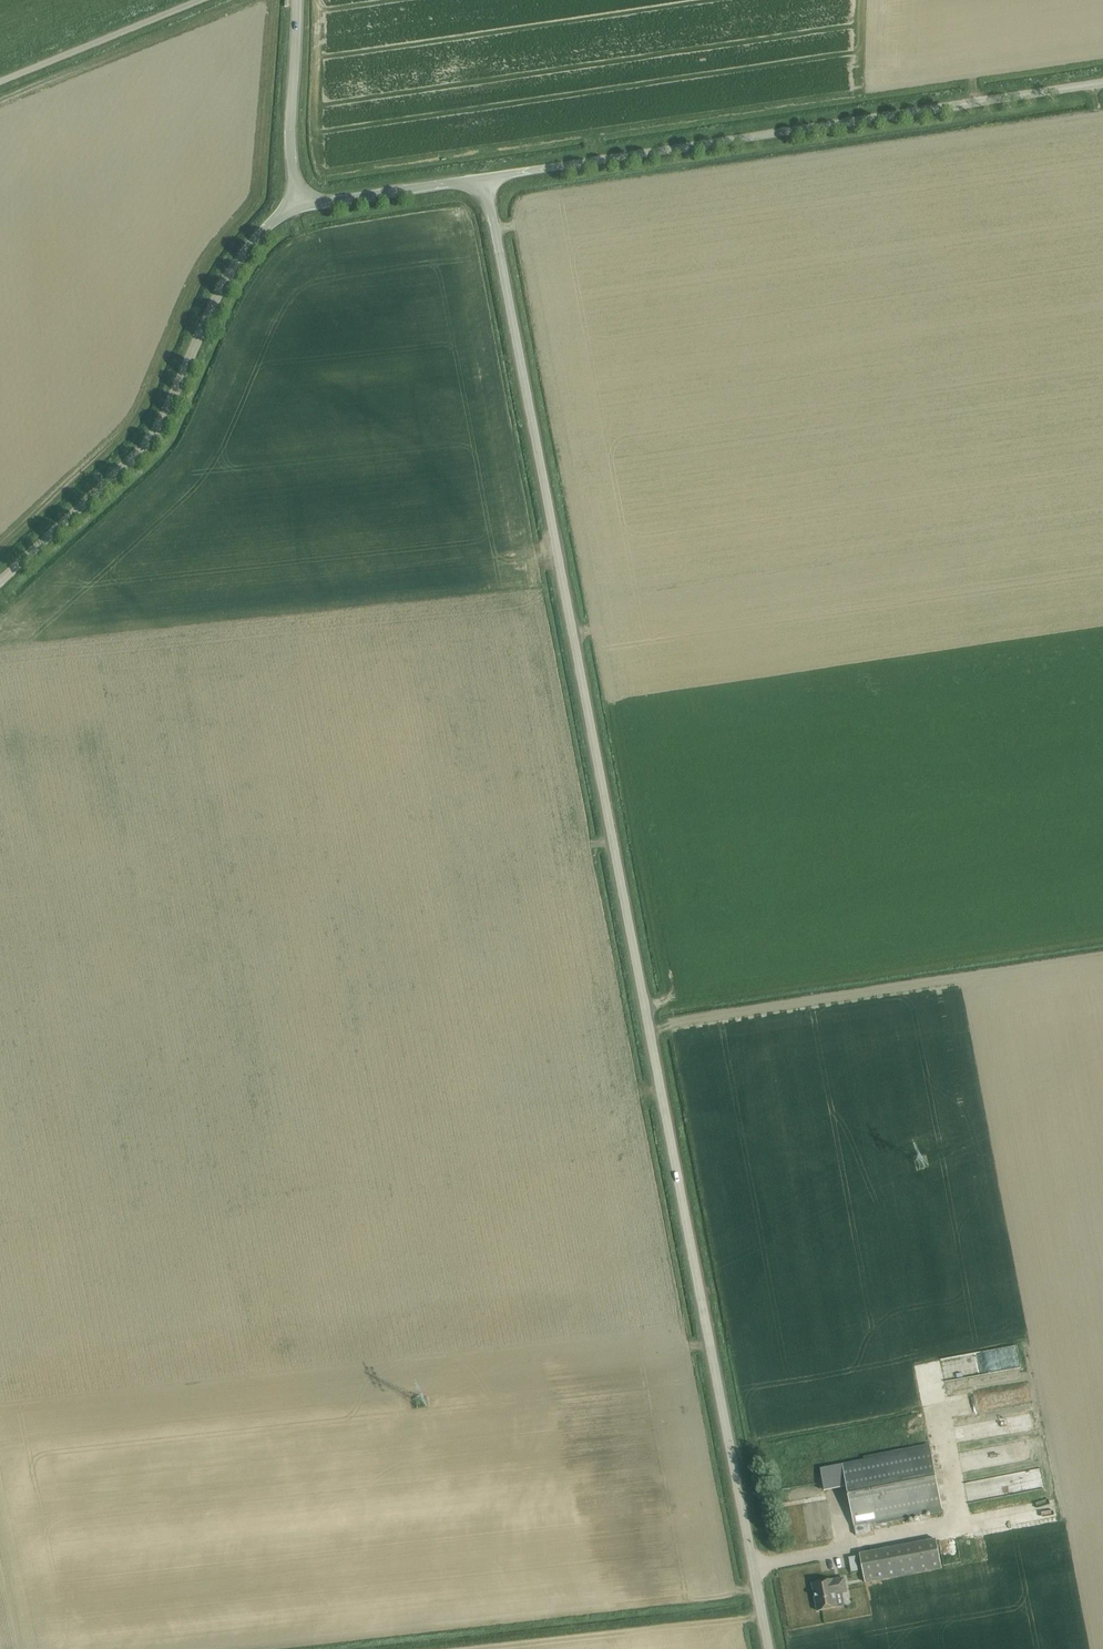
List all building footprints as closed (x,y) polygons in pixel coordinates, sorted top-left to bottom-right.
[(942,1358),(945,1378),(990,1371),(987,1352),(942,1358)] [(994,1442),(996,1463),(1025,1460),(1023,1440),(994,1442)] [(943,1509),(931,1448),(843,1465),(821,1469),(825,1492),(847,1487),(857,1535),(872,1533),(870,1523),(943,1509)] [(1042,1468),(966,1481),(969,1499),(1045,1486),(1042,1468)] [(937,1539),(860,1554),(866,1583),(942,1568),(937,1539)] [(856,1557),(849,1558),(852,1572),(858,1571),(856,1557)] [(833,1580),(813,1584),(818,1611),(838,1607),(836,1594),(847,1592),(844,1578),(833,1580)]
